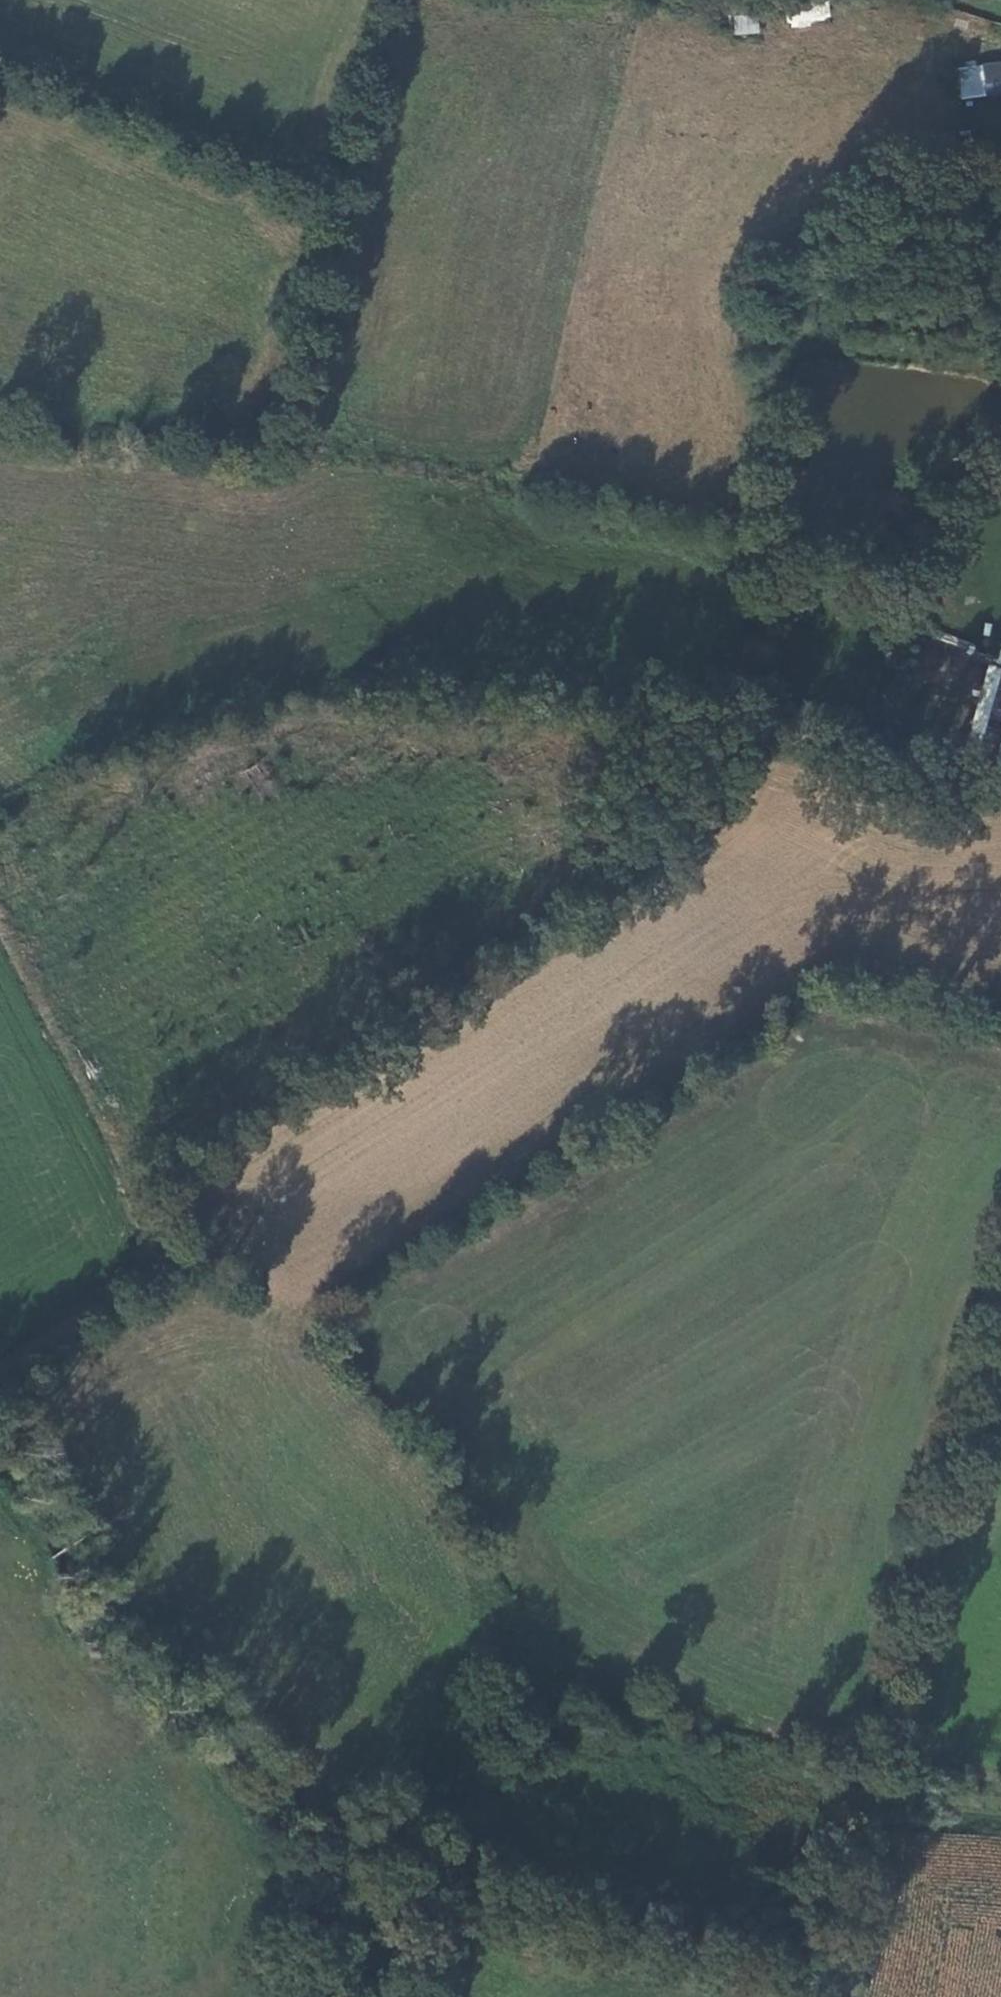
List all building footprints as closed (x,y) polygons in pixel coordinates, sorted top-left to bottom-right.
[(790,24),(829,24),(829,2),(790,3),(790,24)] [(733,34),(758,35),(758,15),(733,15),(733,34)] [(950,65),(953,96),(997,92),(996,82),(1000,82),(1000,61),(950,65)] [(969,746),(1000,754),(1000,642),(994,640),(969,746)]
